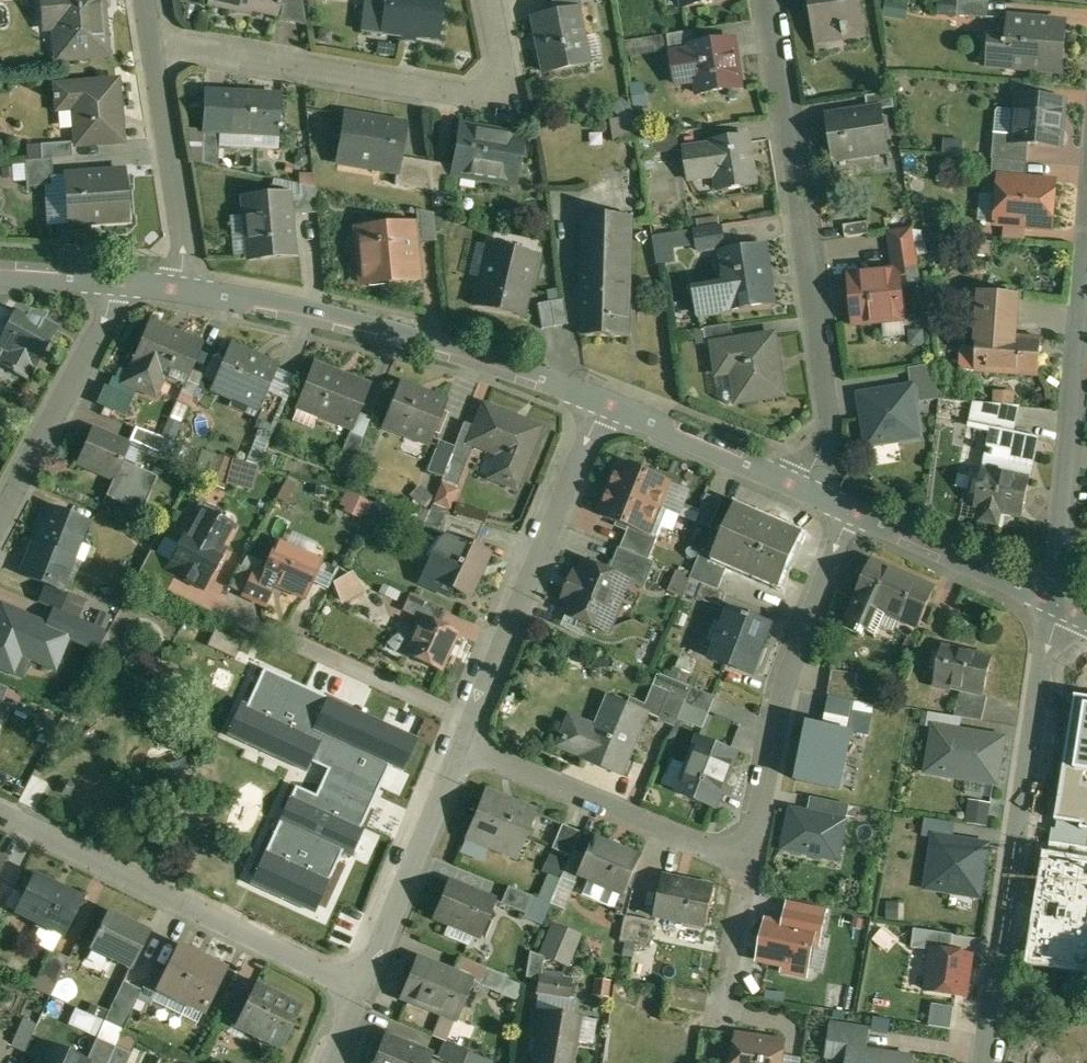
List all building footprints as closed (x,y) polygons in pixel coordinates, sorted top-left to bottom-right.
[(42,15),(56,14),(59,56),(105,53),(101,0),(40,0),(42,15)] [(209,3),(252,13),(252,9),(275,15),(277,8),(280,8),(281,3),(278,3),(279,0),(210,0),(209,3)] [(280,20),(307,26),(303,0),(284,0),(280,20)] [(383,33),(437,40),(442,0),(387,0),(383,33)] [(556,11),(576,7),(576,8),(583,7),(581,0),(553,0),(556,11)] [(817,39),(819,39),(819,35),(864,28),(865,32),(867,31),(862,0),(811,0),(817,39)] [(974,0),(959,0),(958,15),(988,18),(990,1),(974,0)] [(556,11),(534,15),(546,71),(587,63),(576,8),(576,7),(556,11)] [(1068,23),(1009,18),(1007,42),(990,40),(988,64),(1064,71),(1068,23)] [(694,30),(666,34),(669,49),(671,49),(696,45),(694,30)] [(696,45),(671,49),(676,85),(678,84),(677,80),(696,77),(699,96),(741,89),(733,40),(696,45)] [(117,81),(56,86),(58,108),(75,107),(78,146),(121,142),(121,139),(120,139),(118,115),(119,114),(117,81)] [(893,91),(867,95),(870,110),(883,108),(884,109),(895,108),(893,91)] [(280,95),(206,92),(204,131),(220,132),(278,135),(280,95)] [(1064,101),(1018,96),(1018,99),(1015,102),(1014,109),(1016,112),(1014,135),(1014,142),(1029,144),(1060,147),(1064,101)] [(870,110),(829,116),(835,159),(876,153),(875,146),(886,144),(887,151),(890,151),(884,109),(883,108),(870,110)] [(390,122),(371,119),(345,114),(337,161),(339,161),(340,157),(371,162),(370,166),(398,171),(399,171),(402,157),(407,125),(390,122)] [(505,134),(478,130),(478,128),(461,126),(453,174),(454,174),(455,168),(490,174),(489,180),(516,184),(523,136),(506,133),(505,134)] [(220,132),(204,131),(202,164),(218,167),(220,132)] [(1014,135),(995,133),(992,159),(1028,162),(1027,162),(1029,144),(1014,142),(1014,135)] [(749,134),(713,140),(714,145),(685,150),(690,180),(724,175),(726,187),(721,188),(721,190),(757,185),(749,134)] [(72,143),(40,145),(41,159),(52,159),(73,157),(72,143)] [(429,162),(402,157),(399,171),(398,171),(395,184),(432,190),(429,162)] [(41,159),(26,160),(28,188),(54,186),(52,159),(41,159)] [(1028,162),(992,159),(993,159),(992,177),(1000,178),(1000,176),(1027,179),(1028,162)] [(449,165),(429,162),(432,190),(445,192),(449,165)] [(126,173),(65,176),(68,224),(92,223),(91,219),(126,217),(127,221),(129,221),(126,173)] [(1027,179),(1000,176),(1000,178),(996,224),(1052,229),(1056,181),(1027,179)] [(315,188),(299,184),(300,196),(302,214),(317,213),(315,188)] [(288,196),(244,200),(249,257),(294,253),(290,215),(302,214),(300,196),(288,197),(288,196)] [(434,213),(417,209),(417,221),(412,222),(414,243),(437,241),(434,213)] [(632,216),(584,215),(581,337),(630,338),(632,216)] [(412,222),(363,226),(358,233),(359,242),(365,248),(369,247),(371,263),(367,264),(362,270),(363,280),(369,285),(418,280),(414,243),(412,222)] [(722,225),(696,229),(700,251),(720,248),(719,246),(725,245),(722,225)] [(910,229),(890,230),(892,268),(913,267),(910,229)] [(537,253),(489,243),(489,244),(495,245),(488,276),(483,275),(476,305),(524,315),(537,253)] [(766,244),(725,251),(731,289),(718,291),(717,286),(696,289),(700,315),(773,303),(773,302),(771,302),(766,270),(770,270),(766,244)] [(901,271),(851,275),(855,324),(905,319),(901,271)] [(1042,338),(1017,336),(1016,336),(1019,296),(981,293),(976,370),(1000,372),(1039,375),(1042,338)] [(564,299),(541,303),(545,327),(568,322),(564,299)] [(2,307),(0,308),(0,335),(2,336),(14,314),(2,307)] [(0,341),(0,346),(6,349),(0,361),(0,363),(11,368),(10,370),(28,380),(36,365),(37,366),(57,329),(43,322),(44,320),(43,320),(42,320),(28,316),(26,318),(15,312),(14,314),(2,336),(0,341)] [(733,323),(705,328),(708,346),(715,345),(715,344),(736,341),(733,323)] [(180,339),(150,325),(133,363),(134,364),(126,382),(150,393),(158,374),(184,385),(185,386),(192,370),(203,345),(182,336),(180,339)] [(736,341),(715,344),(715,345),(718,369),(738,366),(743,401),(785,394),(775,335),(736,341)] [(257,357),(232,346),(213,388),(261,409),(280,366),(278,366),(278,367),(256,358),(257,357)] [(369,389),(338,376),(340,372),(315,362),(298,405),(301,406),(303,402),(336,415),(334,419),(354,427),(369,389)] [(934,363),(915,366),(918,384),(924,382),(925,394),(939,395),(934,363)] [(192,370),(185,386),(184,385),(177,402),(190,408),(204,375),(192,370)] [(447,402),(401,384),(385,424),(411,434),(412,432),(430,439),(430,441),(431,442),(447,402)] [(911,388),(861,396),(868,444),(919,436),(911,388)] [(990,390),(990,402),(1013,403),(1013,391),(990,390)] [(287,401),(272,394),(260,420),(276,427),(287,401)] [(1020,406),(974,402),(969,424),(997,429),(997,428),(1014,432),(1020,406)] [(539,427),(485,406),(478,425),(472,440),(473,440),(503,453),(494,476),(516,485),(539,427)] [(456,446),(452,455),(464,461),(473,440),(472,440),(478,425),(466,421),(456,446)] [(165,438),(138,428),(132,441),(158,452),(165,438)] [(236,483),(261,489),(273,430),(264,428),(256,463),(242,459),(236,483)] [(1014,432),(997,428),(997,429),(993,449),(991,449),(989,455),(994,456),(992,469),(989,468),(980,509),(983,510),(980,521),(999,525),(1001,512),(1022,517),(1030,478),(1031,478),(1039,438),(1014,432)] [(131,447),(94,431),(80,463),(117,479),(131,447)] [(365,437),(351,432),(341,456),(355,462),(365,437)] [(456,446),(440,440),(428,470),(444,476),(452,455),(456,446)] [(220,453),(212,481),(227,486),(236,458),(220,453)] [(670,480),(621,461),(611,488),(659,507),(670,480)] [(448,480),(439,504),(457,510),(465,486),(448,480)] [(423,485),(416,497),(430,506),(438,494),(423,485)] [(659,507),(611,488),(600,514),(630,526),(649,534),(649,532),(659,536),(659,537),(664,526),(674,530),(680,515),(659,507)] [(350,489),(343,507),(370,518),(378,501),(350,489)] [(723,500),(708,494),(697,521),(712,527),(723,500)] [(783,527),(736,506),(715,555),(714,556),(730,563),(781,585),(802,535),(783,527)] [(50,507),(32,556),(29,555),(21,574),(62,590),(89,522),(50,507)] [(224,549),(221,547),(233,526),(201,509),(172,562),(168,568),(177,573),(203,587),(224,549)] [(445,514),(430,511),(424,525),(438,531),(445,514)] [(483,524),(445,514),(438,531),(454,539),(455,537),(473,545),(483,524)] [(649,534),(630,526),(621,548),(650,559),(659,536),(649,532),(649,534)] [(473,545),(455,537),(454,539),(435,580),(469,595),(489,553),(473,545)] [(321,562),(278,542),(265,570),(262,578),(275,583),(305,597),(321,562)] [(621,548),(620,547),(610,571),(628,579),(631,574),(647,580),(644,587),(646,588),(656,562),(621,548)] [(151,550),(136,578),(167,592),(177,573),(168,568),(172,562),(151,550)] [(715,555),(703,550),(691,578),(703,583),(719,589),(730,563),(714,556),(715,555)] [(610,571),(586,562),(581,574),(576,572),(565,598),(570,600),(565,612),(608,630),(611,628),(622,602),(620,598),(628,579),(610,571)] [(935,589),(872,562),(845,623),(860,630),(858,633),(862,635),(874,608),(901,620),(902,618),(920,626),(935,589)] [(265,570),(257,566),(245,594),(266,604),(275,583),(262,578),(265,570)] [(348,600),(371,590),(363,570),(340,580),(348,600)] [(719,589),(703,583),(698,598),(723,607),(728,592),(719,589)] [(425,600),(411,593),(404,608),(418,615),(425,600)] [(86,600),(70,594),(62,613),(78,619),(86,600)] [(447,610),(425,600),(418,615),(422,616),(440,625),(447,610)] [(4,607),(0,616),(0,666),(2,666),(10,648),(55,668),(69,635),(4,607)] [(771,624),(732,609),(713,658),(752,674),(771,624)] [(440,625),(422,616),(412,638),(415,640),(408,654),(440,669),(457,632),(440,625)] [(993,657),(943,645),(934,685),(952,690),(952,687),(962,690),(984,695),(984,694),(993,657)] [(835,672),(835,684),(863,682),(862,670),(835,672)] [(692,686),(661,674),(648,705),(632,698),(630,704),(648,712),(647,713),(660,718),(659,720),(675,726),(685,703),(692,686)] [(0,685),(0,719),(2,720),(8,705),(3,703),(9,688),(0,685)] [(717,696),(692,686),(685,703),(710,713),(717,696)] [(984,695),(962,690),(956,716),(983,720),(989,695),(984,694),(984,695)] [(352,724),(317,710),(315,716),(260,693),(246,726),(284,741),(276,761),(270,758),(256,794),(270,800),(271,797),(289,804),(287,807),(289,808),(290,805),(299,808),(293,822),(291,821),(276,857),(290,863),(291,860),(309,867),(308,870),(310,871),(318,851),(330,856),(328,861),(330,862),(331,859),(349,866),(348,869),(362,875),(377,839),(341,825),(348,809),(358,814),(373,778),(348,767),(361,735),(350,730),(352,724)] [(630,704),(612,697),(593,741),(587,738),(589,735),(567,726),(559,746),(586,757),(585,759),(622,774),(647,713),(648,712),(630,704)] [(1074,698),(1052,842),(1086,848),(1086,699),(1074,698)] [(851,732),(808,723),(796,780),(839,789),(851,732)] [(1002,739),(935,728),(928,770),(995,781),(1002,739)] [(737,752),(700,737),(678,793),(697,800),(699,795),(715,801),(713,806),(715,807),(737,752)] [(536,812),(485,791),(467,836),(518,857),(536,812)] [(985,825),(988,802),(965,799),(961,821),(985,825)] [(846,820),(791,808),(782,849),(838,861),(846,820)] [(581,832),(563,824),(553,848),(570,856),(573,850),(581,832)] [(642,856),(593,836),(585,855),(577,875),(578,875),(588,879),(582,894),(620,909),(642,856)] [(986,846),(935,838),(928,886),(978,895),(986,846)] [(1086,856),(1086,848),(1052,842),(1033,960),(1086,968),(1086,866),(1085,866),(1086,856)] [(573,850),(570,856),(561,877),(575,883),(578,875),(577,875),(585,855),(573,850)] [(82,900),(35,876),(17,912),(64,936),(82,900)] [(561,877),(550,903),(564,909),(575,883),(561,877)] [(715,887),(664,877),(656,916),(707,927),(715,887)] [(472,892),(450,883),(451,881),(449,881),(434,917),(481,937),(496,900),(472,890),(472,892)] [(2,884),(0,888),(0,910),(2,911),(13,889),(2,884)] [(533,896),(509,886),(501,904),(526,914),(533,896)] [(150,933),(108,913),(91,947),(133,968),(150,933)] [(642,918),(626,915),(621,941),(637,944),(642,918)] [(656,921),(642,918),(637,944),(651,947),(656,921)] [(576,965),(588,930),(558,920),(547,955),(576,965)] [(814,931),(767,921),(759,960),(786,965),(784,972),(804,976),(805,969),(806,969),(814,931)] [(879,940),(893,949),(901,936),(887,928),(879,940)] [(205,963),(180,951),(181,948),(179,947),(166,972),(159,988),(190,1003),(192,999),(206,1006),(204,1010),(206,1011),(226,970),(206,960),(205,963)] [(69,958),(51,949),(39,975),(56,983),(69,958)] [(970,955),(933,949),(930,969),(927,972),(924,986),(927,989),(927,990),(964,996),(970,955)] [(545,957),(531,951),(526,978),(540,980),(540,975),(542,976),(545,957)] [(450,973),(442,970),(443,968),(418,958),(403,995),(458,1019),(459,1017),(454,1015),(458,1004),(463,1007),(474,981),(451,971),(450,973)] [(166,972),(154,966),(142,990),(155,996),(159,988),(166,972)] [(510,977),(486,966),(479,983),(503,993),(510,977)] [(542,976),(540,975),(540,980),(538,994),(568,998),(571,980),(542,976)] [(124,981),(105,1021),(123,1029),(123,1030),(142,990),(124,981)] [(275,995),(257,986),(237,1026),(247,1031),(248,1031),(266,1040),(281,1048),(302,1007),(300,1006),(298,1008),(274,996),(275,995)] [(241,1008),(226,1001),(214,1025),(229,1033),(241,1008)] [(606,1009),(589,1006),(588,1018),(604,1020),(606,1009)] [(535,1010),(531,1039),(537,1040),(534,1062),(573,1062),(580,1017),(535,1010)] [(23,1018),(11,1046),(25,1053),(37,1025),(23,1018)] [(104,1021),(87,1061),(90,1062),(108,1062),(116,1045),(123,1029),(105,1021),(104,1021)] [(869,1029),(832,1024),(827,1058),(848,1061),(850,1049),(865,1051),(869,1029)] [(386,1034),(374,1062),(429,1062),(433,1053),(386,1034)] [(738,1036),(734,1062),(782,1062),(785,1043),(738,1036)] [(446,1040),(438,1057),(452,1062),(464,1062),(470,1051),(446,1040)] [(116,1045),(108,1062),(128,1062),(132,1053),(116,1045)] [(850,1049),(848,1061),(848,1062),(913,1062),(914,1058),(865,1051),(850,1049)] [(40,1050),(35,1062),(69,1062),(40,1050)]
